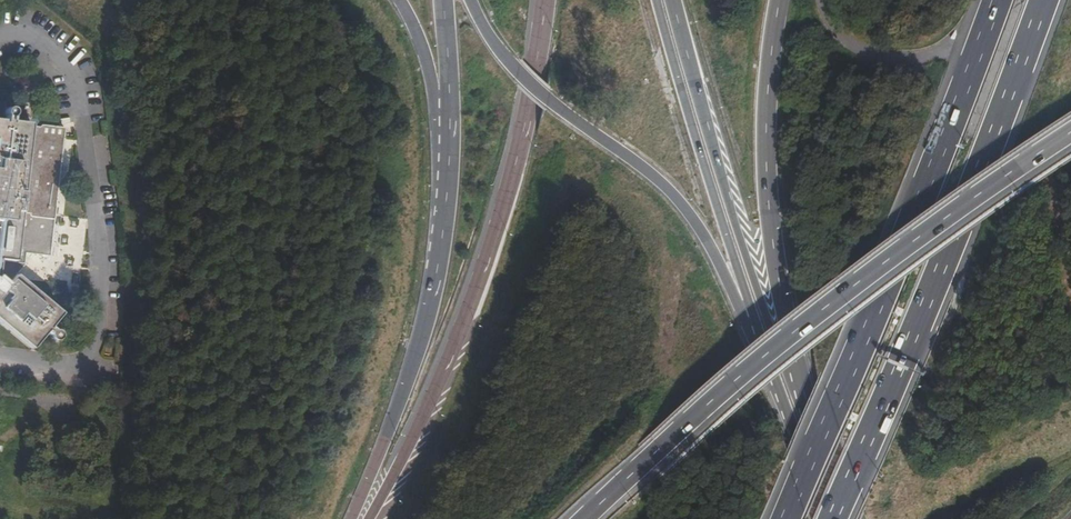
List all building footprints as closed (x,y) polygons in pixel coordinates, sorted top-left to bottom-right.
[(30,349),(43,333),(47,336),(48,339),(49,340),(51,341),(52,341),(54,341),(55,340),(57,339),(57,338),(58,336),(58,335),(57,334),(56,332),(55,331),(54,331),(53,330),(49,328),(60,315),(14,276),(24,265),(24,255),(48,257),(63,130),(39,127),(37,129),(29,127),(27,125),(27,121),(29,121),(33,91),(19,89),(17,102),(10,101),(8,109),(4,112),(3,116),(4,117),(3,122),(0,122),(0,324),(30,349)]
